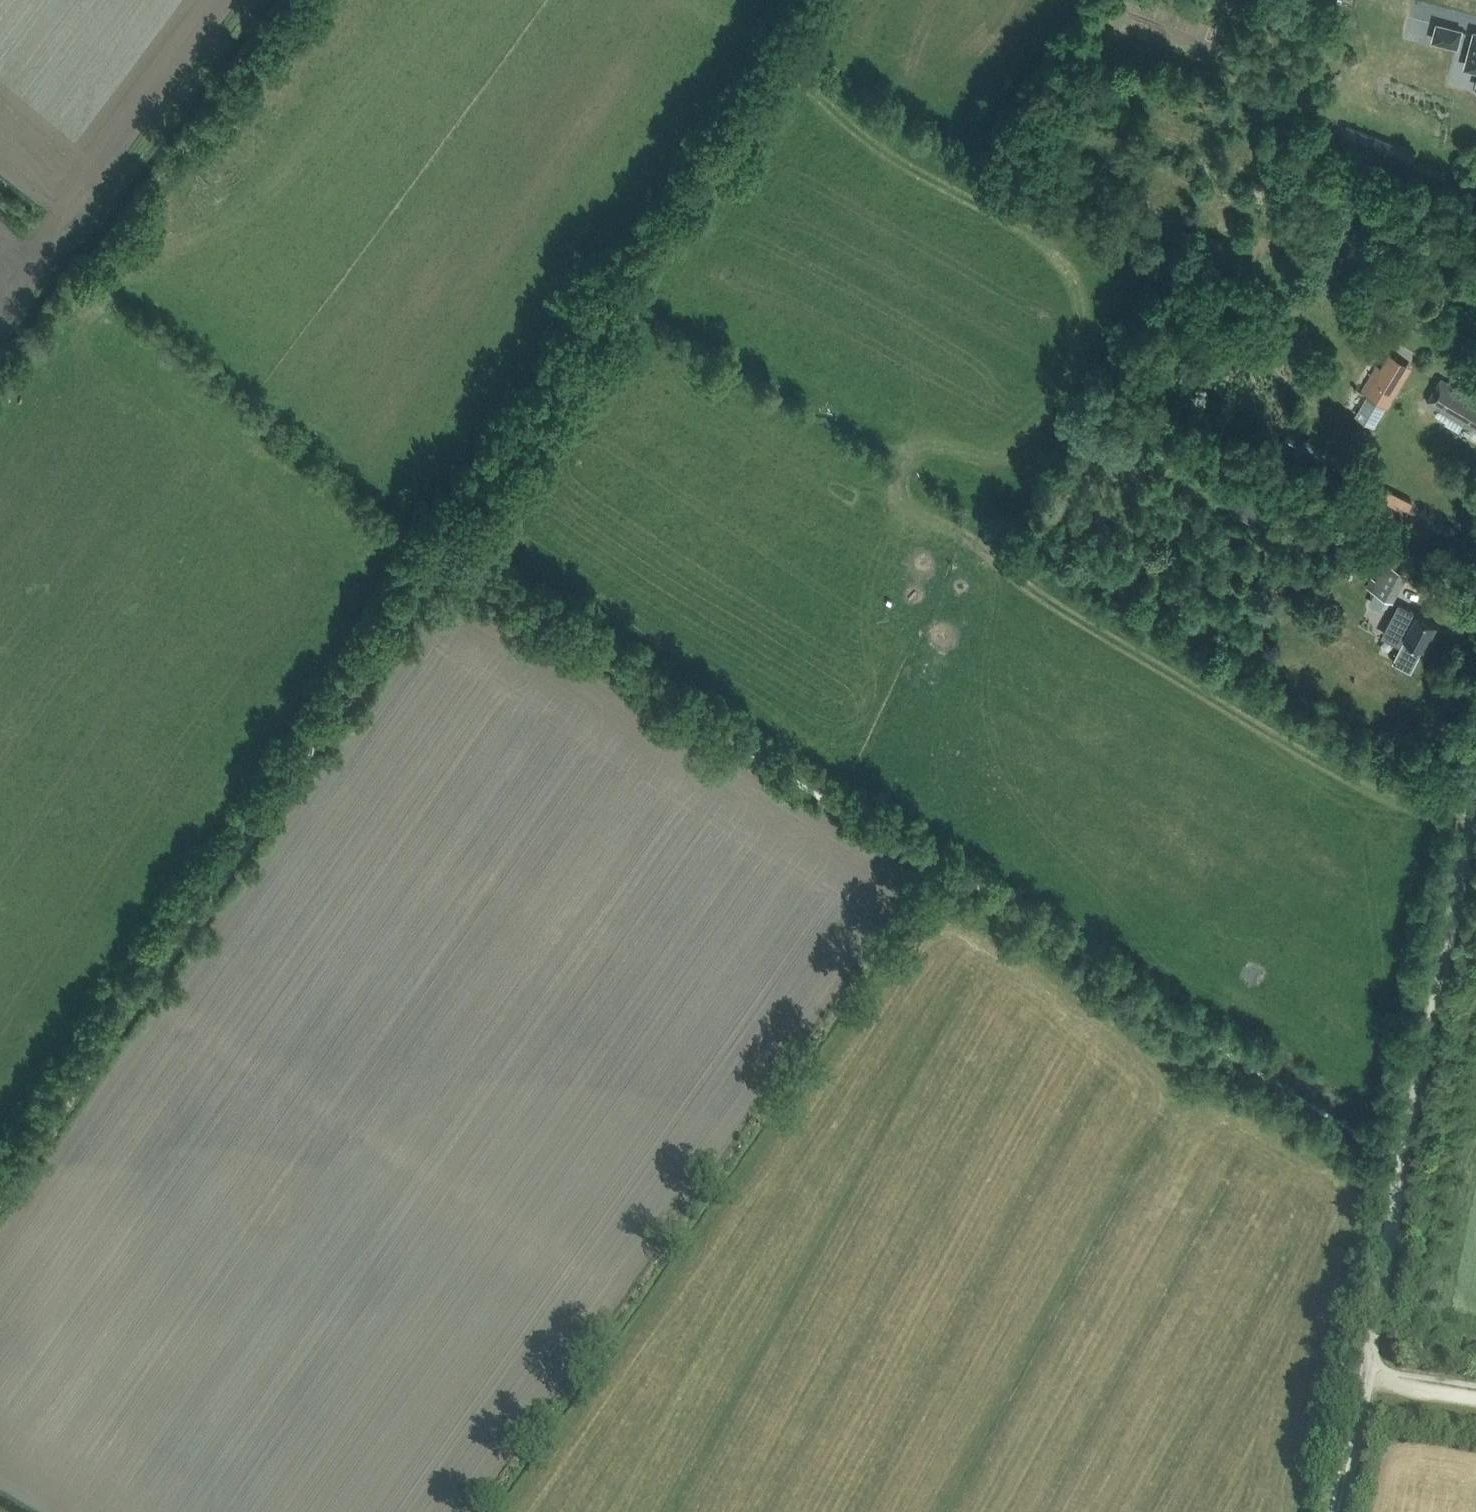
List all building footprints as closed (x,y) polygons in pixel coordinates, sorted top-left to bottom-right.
[(1465,28),(1437,21),(1432,41),(1459,48),(1465,28)] [(1474,29),(1464,68),(1475,71),(1475,30),(1474,29)] [(1348,123),(1338,146),(1370,160),(1380,137),(1348,123)] [(1407,370),(1390,359),(1369,393),(1386,404),(1407,370)] [(1442,378),(1429,401),(1473,428),(1475,423),(1475,398),(1442,378)] [(1368,497),(1412,508),(1415,495),(1371,483),(1368,497)] [(1366,587),(1394,601),(1408,572),(1385,560),(1376,579),(1371,577),(1366,587)] [(1436,634),(1433,632),(1438,623),(1401,604),(1388,628),(1391,629),(1387,637),(1403,645),(1406,638),(1428,649),(1436,634)]
